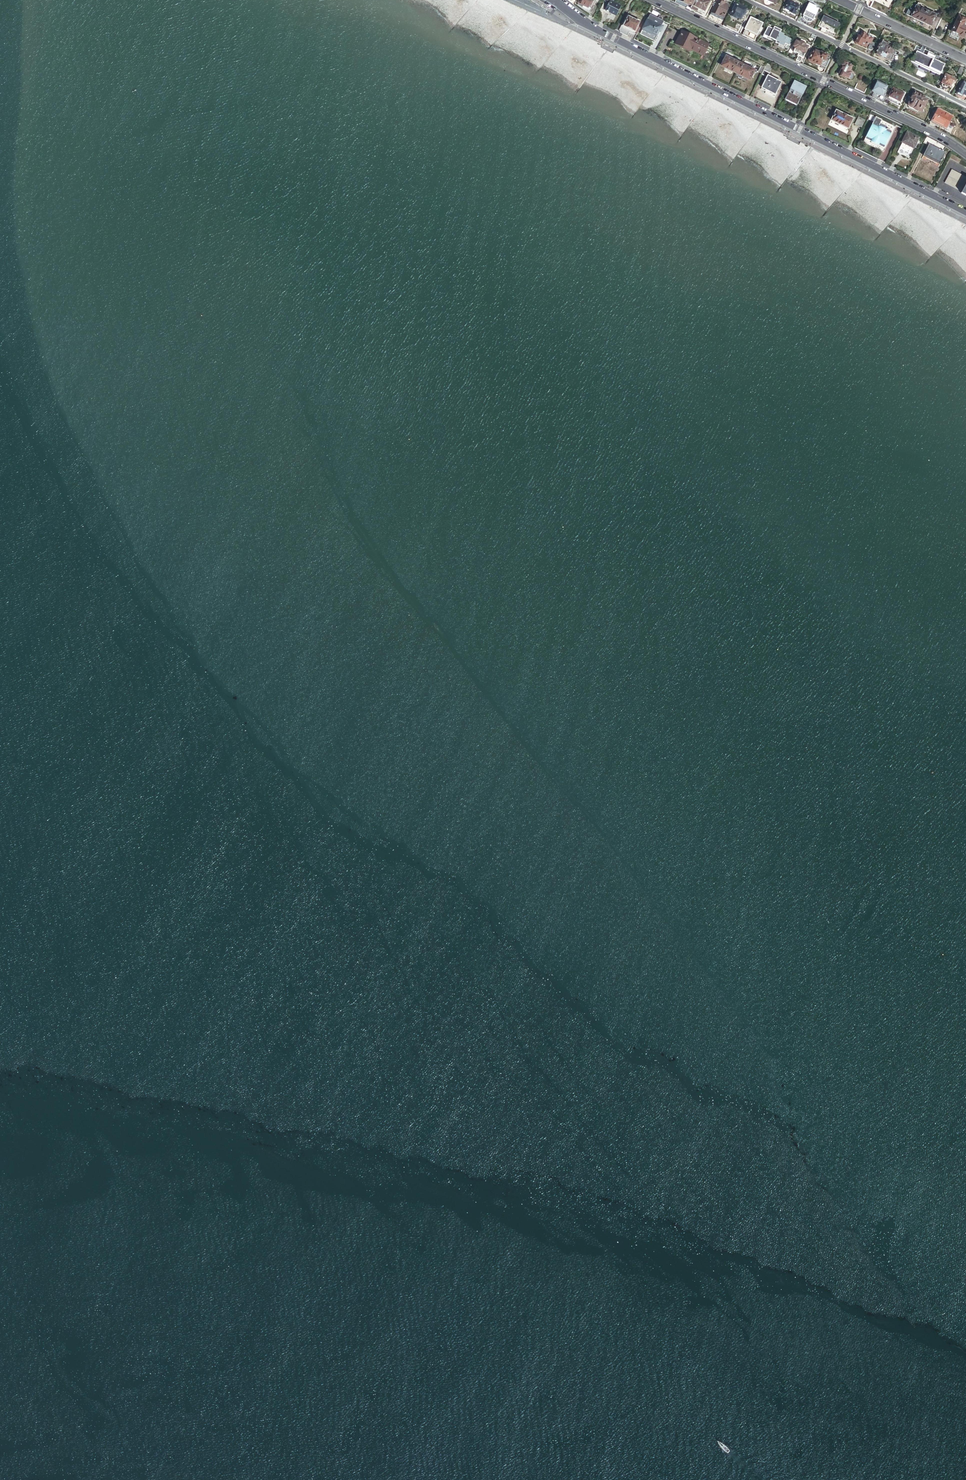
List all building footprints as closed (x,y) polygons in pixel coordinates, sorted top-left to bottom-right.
[(601,9),(606,12),(606,13),(610,15),(611,13),(613,14),(617,16),(622,7),(613,3),(614,0),(606,0),(601,9)] [(705,10),(709,2),(710,0),(695,0),(692,7),(691,9),(698,12),(703,14),(702,16),(706,18),(709,12),(705,10)] [(776,4),(778,0),(760,0),(758,3),(770,9),(781,14),(784,8),(776,4)] [(886,6),(880,4),(882,0),(872,0),(874,1),(870,9),(876,11),(882,14),(886,6)] [(689,5),(688,7),(675,2),(675,3),(685,8),(690,11),(691,9),(692,7),(689,5)] [(792,14),(795,16),(799,7),(798,6),(799,5),(797,4),(796,5),(789,2),(786,7),(784,6),(784,8),(781,14),(786,16),(788,10),(790,11),(790,13),(792,14)] [(718,19),(723,21),(729,9),(717,3),(715,3),(714,6),(715,7),(712,13),(719,16),(718,19)] [(731,16),(737,4),(734,3),(729,15),(731,16)] [(744,15),(745,13),(747,9),(737,4),(731,16),(736,19),(737,17),(741,19),(743,15),(744,15)] [(922,23),(936,30),(942,19),(923,10),(924,8),(921,7),(921,5),(918,4),(914,12),(908,9),(905,15),(922,23)] [(818,23),(813,21),(818,10),(813,8),(814,7),(811,6),(811,7),(806,5),(798,22),(806,26),(815,30),(818,23)] [(723,21),(718,19),(719,16),(712,13),(709,19),(716,23),(721,25),(723,21)] [(629,34),(634,36),(639,24),(640,22),(638,21),(637,23),(628,19),(629,17),(627,17),(628,16),(627,15),(619,31),(620,33),(624,35),(628,37),(629,34)] [(650,15),(641,34),(650,38),(655,41),(657,37),(658,38),(663,28),(662,27),(664,22),(662,21),(663,19),(660,17),(659,20),(650,15)] [(842,36),(836,33),(840,24),(824,16),(817,31),(826,36),(836,40),(840,41),(842,36)] [(736,29),(738,23),(727,18),(723,26),(730,29),(731,27),(736,29)] [(760,33),(762,29),(760,28),(763,24),(751,18),(743,36),(748,38),(749,37),(754,39),(755,36),(757,36),(759,32),(760,33)] [(959,18),(952,33),(959,36),(959,38),(962,39),(964,38),(965,39),(965,37),(965,21),(959,18)] [(768,48),(772,50),(780,33),(768,27),(765,32),(762,37),(767,40),(771,41),(768,48)] [(703,56),(709,45),(682,32),(676,45),(684,49),(690,52),(691,50),(703,56)] [(787,49),(792,40),(785,37),(785,36),(780,33),(772,50),(776,52),(779,46),(783,47),(787,49)] [(871,52),(872,51),(875,45),(871,43),(873,40),(869,38),(868,39),(867,38),(868,36),(862,33),(860,37),(859,36),(855,43),(861,46),(862,45),(865,47),(867,48),(868,45),(870,46),(868,49),(868,51),(871,52)] [(894,55),(893,54),(895,50),(887,46),(888,44),(882,41),(876,54),(877,54),(876,55),(880,57),(880,56),(881,57),(882,56),(885,58),(887,60),(891,62),(894,55)] [(803,59),(808,48),(809,49),(811,46),(807,44),(806,47),(804,46),(805,45),(801,43),(801,44),(797,42),(794,47),(796,48),(794,53),(796,54),(798,55),(798,56),(798,57),(796,61),(801,63),(803,59)] [(826,68),(832,57),(826,54),(826,56),(822,54),(814,51),(812,56),(811,55),(809,59),(810,59),(809,62),(816,65),(819,66),(819,65),(820,64),(823,65),(822,66),(826,68)] [(940,73),(944,65),(916,52),(912,60),(929,68),(940,73)] [(727,69),(736,73),(740,64),(726,57),(722,66),(727,69)] [(855,76),(854,73),(850,71),(853,65),(844,61),(842,64),(843,66),(844,66),(840,74),(841,74),(840,76),(844,77),(845,76),(847,77),(851,79),(853,78),(855,76)] [(744,77),(750,80),(755,71),(740,64),(736,73),(744,77)] [(761,75),(767,78),(768,77),(773,67),(767,64),(765,68),(762,74),(761,75)] [(905,73),(912,77),(915,70),(908,67),(905,73)] [(952,83),(955,82),(954,79),(946,75),(942,84),(941,86),(942,88),(944,89),(945,90),(947,89),(948,87),(951,86),(952,83)] [(771,92),(776,94),(781,83),(768,77),(767,78),(762,89),(767,91),(768,90),(771,92)] [(935,88),(938,81),(929,77),(926,83),(935,88)] [(868,84),(858,79),(853,89),(863,93),(868,84)] [(798,94),(801,95),(805,87),(794,82),(786,99),(794,103),(798,94)] [(888,94),(885,93),(888,87),(877,82),(872,92),(877,94),(882,97),(880,101),(884,103),(888,94)] [(963,82),(962,83),(961,82),(959,87),(960,87),(955,97),(961,100),(963,101),(965,102),(965,101),(965,83),(963,82)] [(791,103),(797,106),(806,88),(805,87),(801,95),(798,94),(794,103),(786,99),(785,100),(791,103)] [(895,101),(901,104),(907,91),(903,89),(902,90),(895,87),(890,96),(888,94),(884,103),(888,105),(890,99),(895,101)] [(923,100),(914,96),(916,92),(911,90),(906,101),(910,103),(909,105),(910,105),(909,107),(915,110),(920,112),(921,109),(924,111),(928,102),(923,100)] [(946,122),(949,124),(952,117),(937,109),(932,121),(939,124),(944,126),(946,122)] [(839,125),(848,130),(853,120),(836,112),(832,121),(839,125)] [(856,125),(862,128),(866,121),(859,117),(856,125)] [(886,144),(894,127),(875,118),(863,143),(883,153),(887,144),(886,144)] [(910,147),(914,149),(919,139),(907,133),(901,147),(908,150),(910,147)] [(928,147),(929,145),(932,140),(927,137),(925,142),(923,144),(928,147)] [(883,153),(863,143),(862,146),(874,152),(881,156),(883,153)] [(924,155),(941,164),(946,154),(929,145),(928,147),(924,155)] [(908,150),(901,147),(898,153),(901,155),(904,157),(908,150)] [(909,159),(914,149),(910,147),(908,150),(904,157),(909,159)] [(940,166),(941,164),(924,155),(923,157),(932,162),(940,166)] [(965,185),(965,179),(951,171),(945,183),(962,192),(965,185)]
